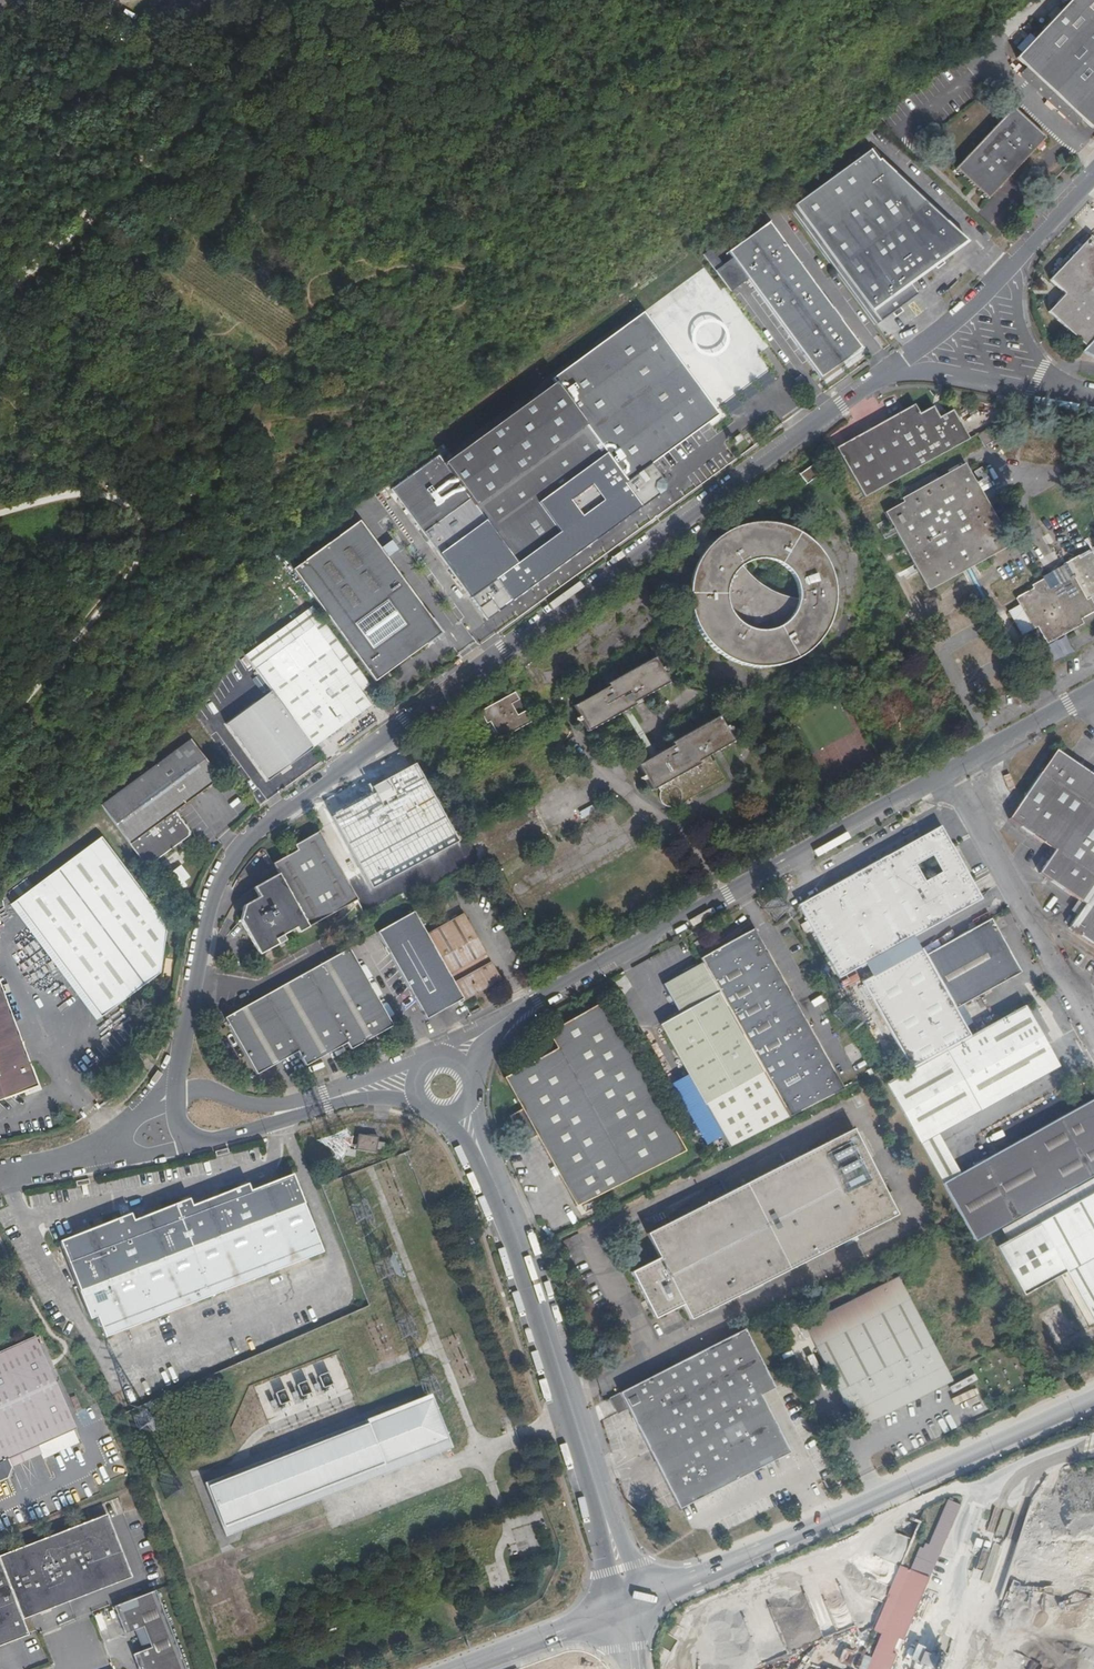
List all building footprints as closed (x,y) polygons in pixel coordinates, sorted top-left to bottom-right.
[(94,2),(93,0),(62,0),(71,15),(94,2)] [(1017,60),(1090,130),(1093,126),(1093,0),(1073,0),(1017,60)] [(989,201),(1004,185),(1008,178),(1012,173),(1036,149),(1041,143),(1045,139),(1014,110),(999,127),(987,139),(978,149),(975,152),(958,171),(989,201)] [(1036,149),(1039,152),(1045,146),(1041,143),(1036,149)] [(874,150),(872,152),(878,161),(881,159),(874,150)] [(872,152),(870,153),(794,208),(871,314),(909,286),(930,271),(929,269),(932,267),(934,270),(942,264),(940,261),(943,259),(944,261),(966,245),(946,226),(915,215),(920,201),(890,190),(895,177),(878,161),(872,152)] [(871,314),(794,208),(790,212),(875,329),(889,319),(888,318),(891,315),(894,318),(902,313),(899,309),(903,307),(904,308),(918,298),(909,286),(871,314)] [(719,257),(710,263),(731,292),(749,279),(820,378),(858,348),(769,226),(731,254),(733,257),(723,264),(719,257)] [(1063,268),(1051,282),(1052,283),(1053,282),(1066,295),(1066,296),(1050,313),(1088,349),(1093,342),(1093,244),(1089,239),(1063,268)] [(942,264),(934,270),(936,273),(944,267),(942,264)] [(556,381),(445,462),(438,454),(392,487),(428,538),(424,540),(429,547),(432,545),(451,571),(459,581),(456,584),(466,598),(469,596),(485,619),(664,490),(665,485),(664,481),(661,477),(651,463),(718,415),(647,313),(555,378),(556,381)] [(902,313),(894,318),(896,322),(904,316),(902,313)] [(1088,349),(1084,353),(1087,355),(1090,357),(1093,358),(1093,342),(1088,349)] [(800,376),(794,380),(800,390),(807,385),(800,376)] [(839,450),(865,500),(969,442),(954,413),(942,419),(936,409),(922,416),(918,408),(839,450)] [(1001,439),(996,427),(979,436),(986,448),(1001,439)] [(967,468),(887,514),(909,552),(912,550),(932,585),(967,566),(986,555),(987,558),(990,556),(1007,547),(1005,543),(996,529),(1001,527),(989,505),(985,508),(975,491),(979,489),(967,468)] [(813,469),(801,478),(808,487),(820,478),(813,469)] [(383,556),(386,554),(381,547),(360,519),(295,568),(334,622),(362,594),(383,556)] [(834,605),(835,598),(834,591),(833,584),(832,577),(830,570),(827,564),(823,558),(819,552),(814,547),(809,542),(804,538),(798,534),(792,531),(785,528),(778,526),(771,525),(764,524),(757,525),(750,525),(743,527),(737,529),(730,532),(724,535),(718,539),(713,543),(708,548),(704,554),(700,560),(696,566),(694,572),(692,579),(690,586),(689,593),(689,600),(690,607),(691,614),(693,620),(696,627),(699,633),(703,639),(707,645),(712,650),(717,654),(723,658),(729,662),(736,665),(742,667),(749,668),(756,669),(763,669),(770,669),(777,668),(784,666),(790,664),(797,661),(803,657),(808,653),(814,648),(818,643),(822,637),(826,631),(829,625),(831,618),(833,611),(834,605)] [(386,554),(395,542),(393,539),(381,547),(386,554)] [(398,552),(394,547),(385,557),(387,561),(398,552)] [(1062,565),(1070,578),(1049,590),(1044,580),(1032,586),(1033,589),(1020,596),(1036,627),(1039,626),(1044,635),(1059,627),(1080,615),(1081,618),(1093,611),(1088,599),(1093,596),(1093,557),(1091,552),(1080,557),(1079,556),(1062,565)] [(387,561),(385,557),(362,598),(332,627),(376,685),(443,635),(427,616),(421,608),(387,561)] [(448,574),(456,584),(459,581),(451,571),(448,574)] [(432,599),(421,608),(427,616),(438,607),(432,599)] [(275,657),(266,663),(281,656),(292,651),(306,642),(321,632),(317,626),(275,657)] [(295,653),(255,673),(272,695),(314,751),(372,708),(320,637),(295,653)] [(654,661),(607,687),(608,689),(573,709),(587,734),(635,710),(633,706),(668,687),(654,661)] [(314,751),(272,695),(226,728),(268,783),(314,751)] [(516,697),(481,716),(488,728),(492,726),(501,743),(532,726),(526,715),(519,718),(514,709),(521,705),(516,697)] [(389,716),(396,711),(393,708),(386,712),(389,716)] [(672,749),(637,768),(650,794),(656,791),(658,793),(658,797),(660,803),(663,807),(666,809),(671,810),(674,810),(680,807),(685,801),(686,803),(688,803),(695,797),(728,779),(719,761),(717,762),(714,755),(732,745),(719,721),(670,747),(672,749)] [(101,808),(145,870),(188,839),(190,834),(174,814),(219,781),(190,742),(101,808)] [(1064,758),(1053,750),(1023,796),(1008,819),(1053,850),(1038,874),(1084,904),(1069,927),(1093,943),(1093,778),(1064,758)] [(460,844),(416,767),(371,792),(374,798),(331,822),(373,893),(460,844)] [(940,824),(885,856),(887,859),(923,839),(925,842),(933,838),(935,832),(940,834),(938,840),(943,847),(946,845),(958,867),(962,865),(940,824)] [(887,859),(885,856),(798,905),(839,977),(980,898),(962,865),(958,867),(946,845),(943,847),(938,840),(940,834),(935,832),(933,838),(925,842),(923,839),(887,859)] [(357,899),(322,834),(298,847),(301,852),(276,866),(282,877),(258,891),(263,900),(248,908),(244,923),(258,949),(255,950),(258,955),(280,943),(277,937),(298,926),(300,930),(357,899)] [(15,905),(102,1020),(161,977),(167,928),(100,841),(32,892),(15,905)] [(179,866),(168,875),(178,889),(190,880),(179,866)] [(26,884),(9,897),(15,905),(32,892),(26,884)] [(430,939),(417,916),(379,937),(425,1022),(463,1002),(430,939)] [(926,954),(956,1008),(1021,972),(992,918),(926,954)] [(463,1002),(464,1004),(500,984),(467,920),(430,939),(463,1002)] [(703,963),(780,1099),(788,1117),(838,1090),(844,1089),(794,1001),(781,978),(753,928),(701,958),(703,963)] [(696,941),(692,943),(697,953),(702,950),(696,941)] [(884,1021),(907,1063),(915,1060),(930,1055),(947,1048),(953,1045),(952,1045),(970,1034),(956,1008),(926,954),(924,949),(922,947),(862,981),(884,1021)] [(298,1054),(305,1068),(345,1045),(349,1052),(392,1029),(351,953),(227,1019),(246,1057),(255,1076),(298,1054)] [(788,1117),(780,1099),(703,963),(664,985),(681,1014),(661,1025),(704,1100),(709,1109),(729,1148),(788,1117)] [(41,1089),(0,981),(0,1104),(41,1089)] [(679,1150),(661,1117),(622,1047),(600,1006),(547,1035),(555,1051),(504,1079),(522,1112),(509,1119),(522,1143),(524,1142),(536,1139),(573,1207),(666,1157),(679,1150)] [(1025,1006),(953,1045),(936,1056),(887,1083),(919,1143),(979,1110),(1058,1067),(1030,1015),(1025,1006)] [(131,1057),(138,1066),(143,1061),(137,1053),(131,1057)] [(941,1184),(960,1219),(973,1242),(1093,1174),(1093,1100),(959,1174),(941,1184)] [(379,1131),(359,1128),(356,1143),(376,1146),(377,1143),(382,1144),(383,1141),(377,1140),(379,1131)] [(627,1275),(651,1321),(679,1306),(687,1321),(704,1312),(705,1315),(715,1310),(714,1307),(740,1293),(742,1297),(759,1288),(758,1285),(767,1280),(768,1282),(786,1273),(784,1271),(802,1261),(804,1264),(814,1258),(813,1257),(893,1215),(849,1131),(831,1140),(830,1138),(826,1140),(827,1142),(644,1237),(656,1260),(627,1275)] [(937,1134),(919,1143),(941,1184),(959,1174),(937,1134)] [(355,1151),(356,1143),(344,1142),(343,1149),(355,1151)] [(227,1145),(216,1148),(218,1154),(228,1150),(227,1145)] [(323,1250),(292,1171),(250,1188),(248,1181),(192,1203),(189,1196),(133,1218),(130,1212),(118,1217),(66,1238),(59,1240),(60,1242),(56,1244),(58,1249),(62,1248),(91,1319),(97,1316),(106,1337),(203,1298),(323,1250)] [(1093,1194),(1093,1180),(1001,1232),(1006,1242),(1093,1194)] [(1092,1324),(1093,1323),(1093,1194),(1006,1242),(995,1248),(1022,1297),(1058,1278),(1065,1274),(1092,1324)] [(459,1197),(452,1200),(458,1215),(466,1212),(459,1197)] [(473,1228),(461,1233),(466,1243),(477,1239),(473,1228)] [(1085,1327),(1092,1324),(1065,1274),(1058,1278),(1085,1327)] [(883,1406),(947,1374),(898,1276),(804,1324),(853,1421),(883,1406)] [(629,1388),(617,1394),(621,1402),(634,1396),(637,1402),(634,1404),(634,1406),(658,1452),(684,1506),(793,1450),(765,1392),(779,1386),(749,1326),(633,1386),(629,1388)] [(39,1334),(0,1351),(0,1475),(11,1470),(15,1459),(12,1451),(42,1439),(80,1422),(39,1334)] [(950,1381),(947,1374),(883,1406),(853,1421),(857,1429),(936,1389),(950,1381)] [(284,1386),(273,1392),(276,1397),(271,1399),(277,1410),(292,1403),(284,1386)] [(366,1421),(387,1473),(451,1448),(429,1395),(366,1421)] [(634,1396),(621,1402),(625,1410),(634,1406),(634,1404),(637,1402),(634,1396)] [(151,1402),(130,1410),(136,1428),(158,1420),(151,1402)] [(262,1464),(204,1484),(225,1536),(387,1473),(366,1421),(262,1464)] [(45,1447),(42,1439),(12,1451),(15,1459),(45,1447)] [(929,1578),(961,1505),(947,1500),(928,1544),(925,1543),(922,1548),(919,1547),(909,1570),(929,1578)] [(109,1518),(0,1559),(0,1649),(29,1638),(24,1622),(133,1582),(109,1518)] [(1060,1543),(1050,1544),(1029,1545),(1029,1549),(1036,1549),(1036,1556),(1060,1555),(1060,1543)] [(881,1634),(865,1668),(890,1668),(896,1655),(892,1653),(899,1638),(903,1640),(929,1578),(909,1570),(907,1569),(908,1568),(899,1565),(898,1568),(892,1582),(885,1596),(888,1597),(873,1631),(881,1634)] [(143,1656),(134,1659),(138,1668),(184,1668),(156,1595),(115,1610),(126,1639),(135,1636),(144,1632),(152,1652),(143,1656)] [(135,1636),(143,1656),(152,1652),(144,1632),(135,1636)] [(909,1658),(932,1668),(939,1654),(916,1644),(909,1658)]
